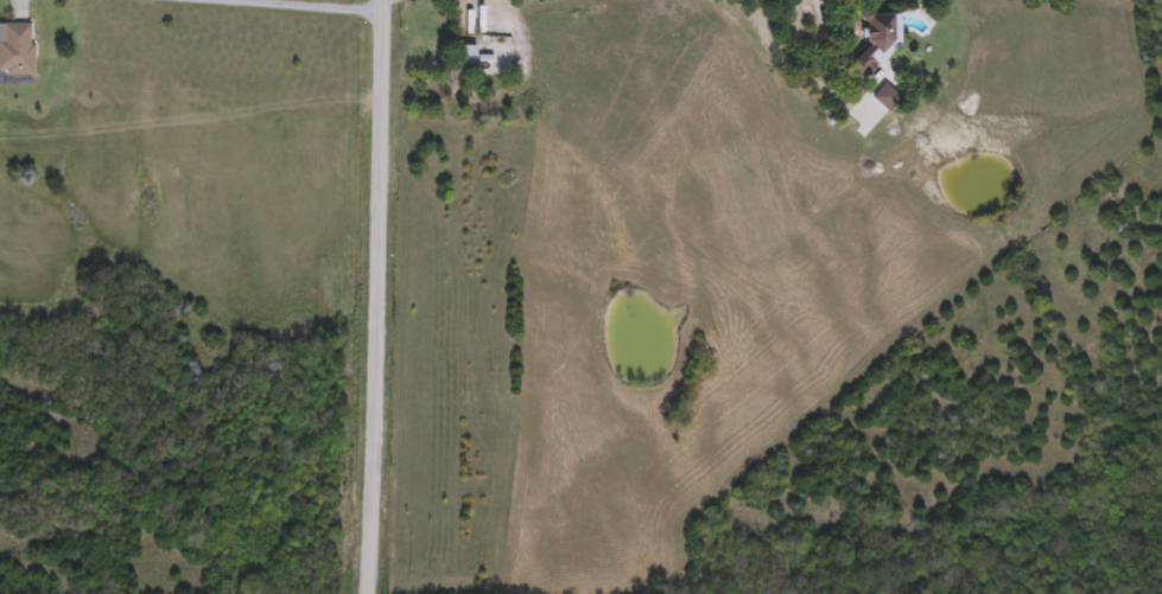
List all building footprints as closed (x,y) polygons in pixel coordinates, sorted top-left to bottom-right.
[(862,81),(847,65),(874,43),(857,24),(870,11),(877,19),(882,14),(906,41),(862,81)] [(33,76),(0,76),(0,41),(4,41),(4,24),(33,24),(33,76)] [(458,76),(458,46),(477,46),(477,76),(458,76)]
